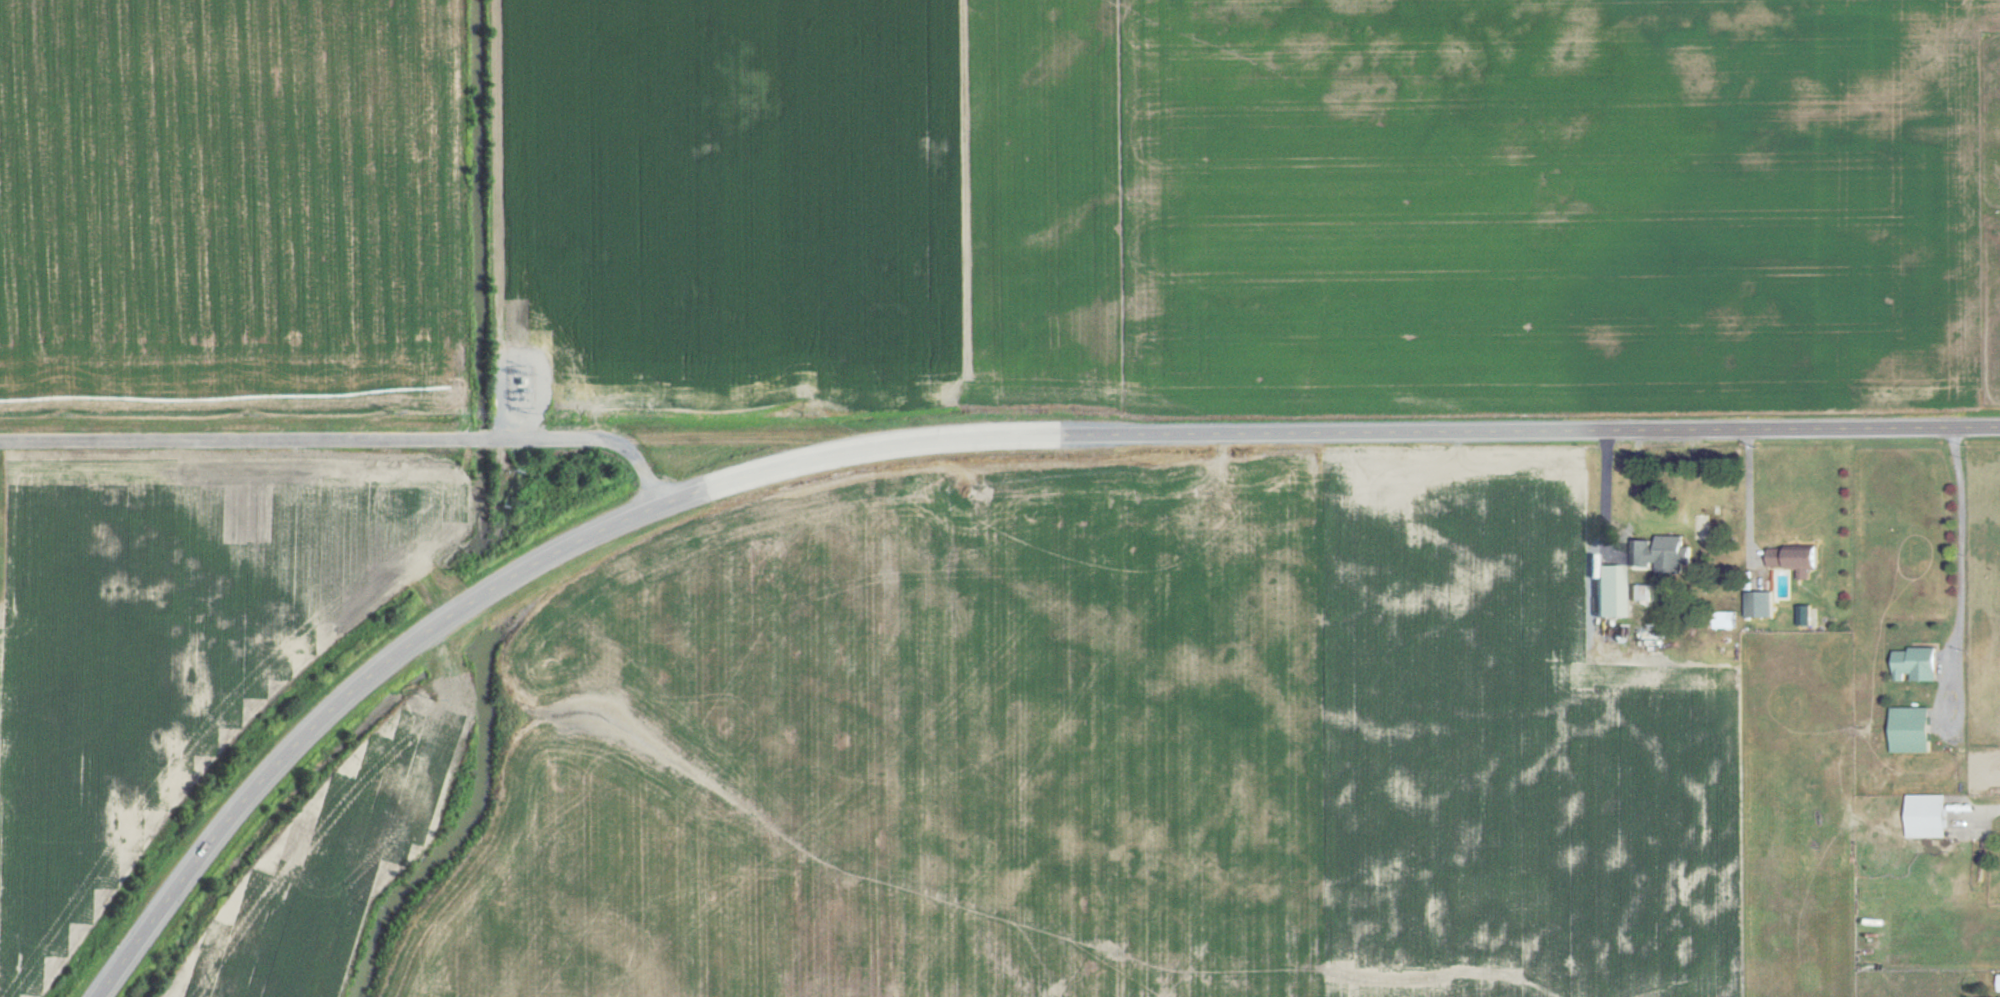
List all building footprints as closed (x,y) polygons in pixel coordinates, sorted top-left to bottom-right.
[(1635,565),(1661,565),(1661,568),(1696,568),(1697,546),(1688,546),(1688,535),(1662,535),(1662,542),(1635,541),(1635,565)] [(1773,549),(1772,567),(1790,567),(1790,569),(1802,569),(1802,579),(1813,579),(1813,569),(1824,569),(1824,549),(1773,549)] [(1600,565),(1599,616),(1625,616),(1626,565),(1600,565)] [(1645,600),(1646,585),(1633,585),(1633,599),(1645,600)] [(1749,617),(1777,616),(1776,591),(1748,592),(1749,617)] [(1814,605),(1800,606),(1801,626),(1814,625),(1814,605)] [(1899,649),(1898,681),(1912,681),(1940,681),(1941,649),(1899,649)] [(1934,753),(1934,708),(1897,707),(1896,752),(1934,753)] [(1913,837),(1951,838),(1951,795),(1913,795),(1913,837)]
